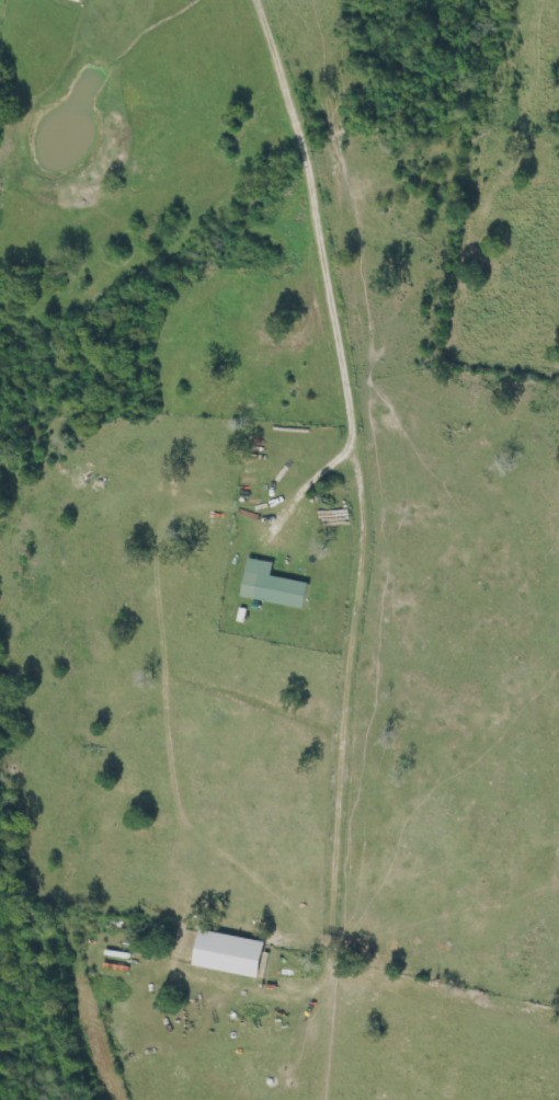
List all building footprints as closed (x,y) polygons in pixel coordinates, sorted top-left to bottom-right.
[(244,598),(307,609),(311,584),(273,578),(276,564),(250,560),(244,598)] [(261,980),(268,944),(203,932),(197,968),(261,980)]
